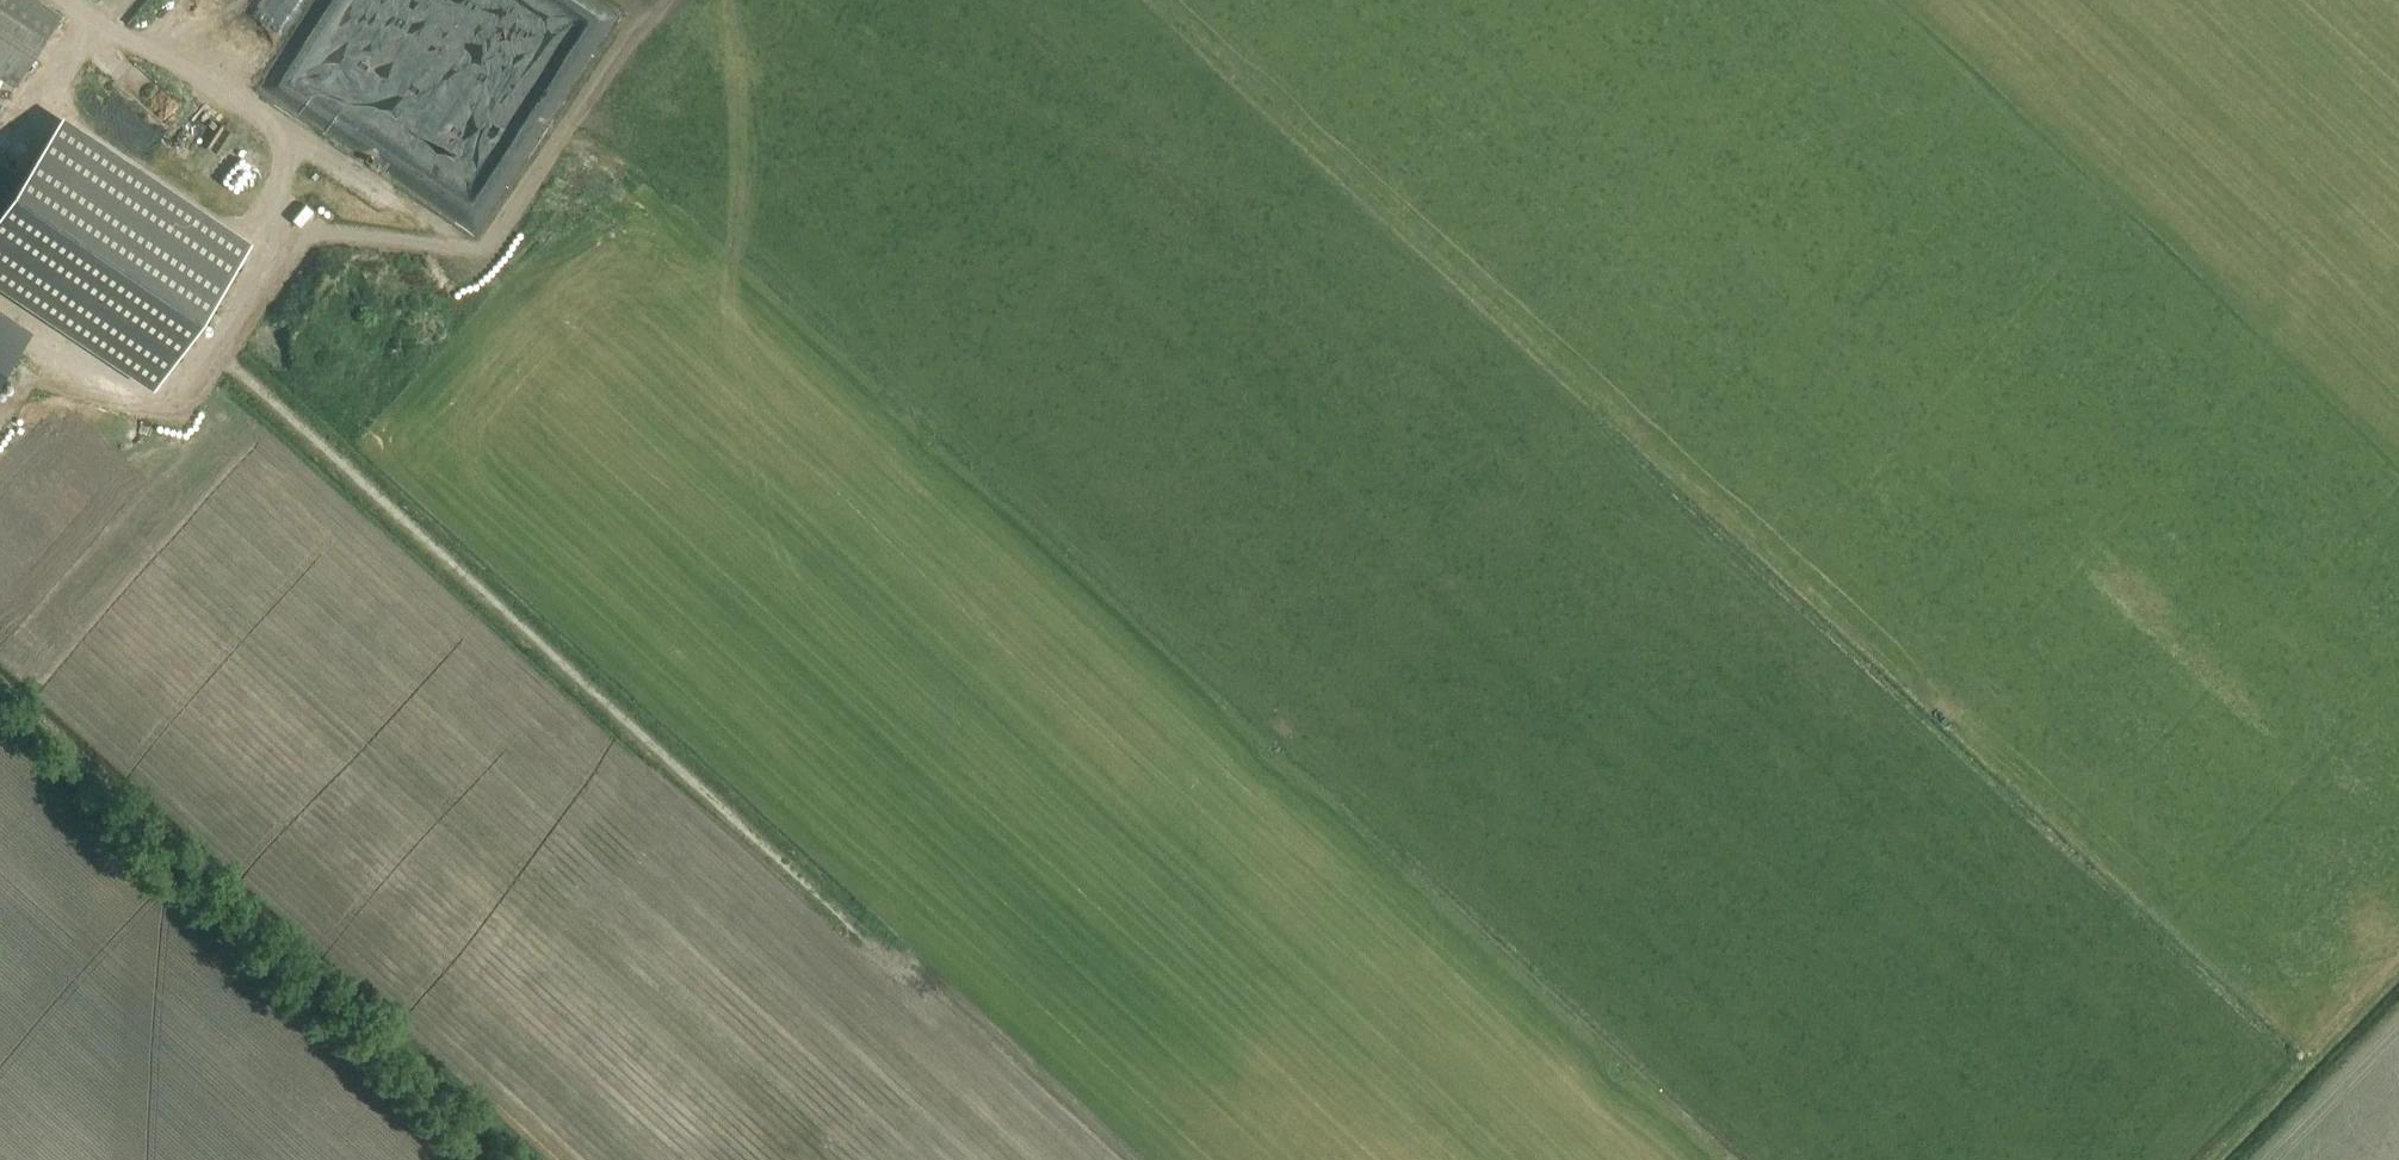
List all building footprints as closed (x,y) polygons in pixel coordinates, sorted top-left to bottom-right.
[(15,86),(63,15),(41,0),(0,0),(0,76),(15,86)] [(249,241),(68,115),(0,213),(0,285),(147,387),(249,241)] [(32,330),(0,309),(0,378),(32,330)]
